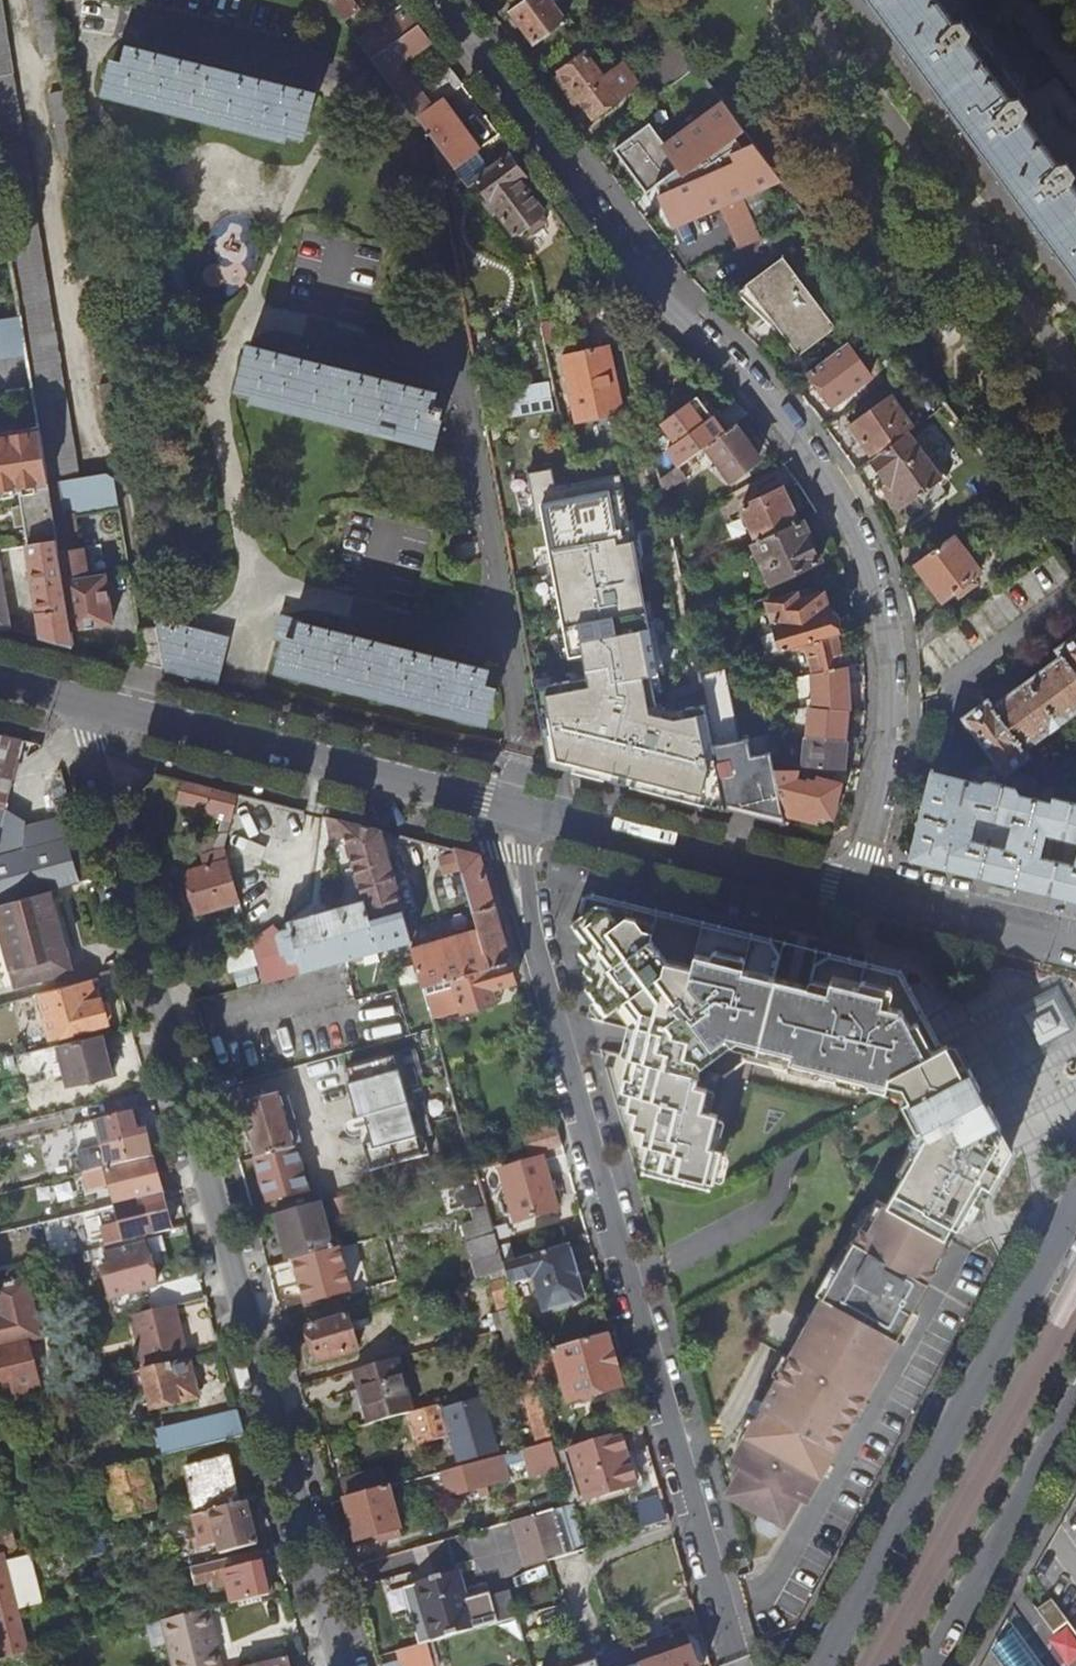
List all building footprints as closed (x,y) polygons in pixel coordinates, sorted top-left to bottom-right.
[(78,481),(1,0),(0,0),(0,177),(22,319),(28,357),(39,425),(40,432),(48,485),(78,481)] [(59,50),(51,0),(34,0),(42,53),(59,50)] [(351,0),(333,0),(332,1),(340,12),(352,2),(351,0)] [(513,13),(537,44),(567,21),(552,0),(530,0),(513,13)] [(1075,277),(1075,187),(938,0),(871,0),(1075,277)] [(361,41),(374,58),(419,24),(409,10),(377,33),(375,31),(361,41)] [(418,119),(445,99),(464,85),(454,72),(422,95),(400,65),(432,42),(419,24),(374,58),(418,119)] [(652,59),(673,88),(693,72),(699,68),(678,40),(652,59)] [(115,61),(107,92),(285,137),(287,130),(304,135),(314,96),(312,95),(129,48),(126,64),(115,61)] [(586,55),(562,73),(563,76),(558,80),(576,104),(581,100),(595,119),(638,85),(629,72),(618,69),(605,79),(586,55)] [(60,157),(76,154),(66,95),(50,98),(60,157)] [(482,148),(445,99),(418,119),(435,143),(454,170),(480,152),(479,151),(482,148)] [(781,180),(726,105),(669,148),(652,126),(616,152),(649,197),(659,189),(675,223),(722,206),(740,251),(763,241),(744,196),(781,180)] [(492,170),(480,152),(454,170),(467,187),(479,179),(493,197),(490,199),(498,211),(501,208),(519,232),(527,226),(543,215),(545,213),(521,180),(525,177),(510,156),(492,170)] [(543,215),(527,226),(532,233),(548,222),(543,215)] [(749,287),(801,355),(836,329),(784,260),(749,287)] [(28,357),(22,319),(0,322),(0,361),(28,357)] [(848,344),(812,371),(836,403),(872,376),(848,344)] [(256,392),(254,398),(433,443),(442,409),(430,406),(434,394),(249,348),(239,388),(256,392)] [(609,348),(562,358),(576,423),(622,412),(609,348)] [(510,383),(512,411),(556,409),(554,381),(510,383)] [(108,445),(124,442),(115,386),(98,388),(108,445)] [(708,447),(732,430),(718,412),(713,416),(699,397),(664,422),(678,441),(668,448),(682,466),(708,447)] [(890,397),(851,427),(876,460),(909,436),(915,431),(890,397)] [(732,430),(708,447),(733,482),(760,462),(750,448),(752,447),(737,426),(732,430)] [(48,485),(40,432),(0,438),(0,493),(21,490),(24,510),(27,529),(30,547),(57,542),(48,485)] [(871,463),(905,510),(942,482),(909,436),(876,460),(871,463)] [(662,481),(666,497),(690,479),(681,467),(662,481)] [(64,518),(118,510),(114,482),(106,477),(78,481),(48,485),(57,542),(70,630),(114,624),(107,576),(85,579),(79,549),(69,550),(64,518)] [(554,761),(728,810),(723,784),(716,750),(709,713),(707,709),(682,716),(654,709),(648,673),(672,672),(662,616),(654,617),(636,522),(620,524),(614,484),(545,499),(574,654),(588,653),(594,676),(538,685),(554,761)] [(761,542),(800,523),(784,490),(745,508),(761,542)] [(20,530),(27,529),(24,510),(17,511),(14,511),(18,530),(20,530)] [(804,522),(800,523),(761,542),(755,544),(773,584),(823,561),(804,522)] [(955,538),(917,567),(943,603),(982,574),(955,538)] [(73,646),(70,630),(57,542),(30,547),(28,547),(43,639),(73,646)] [(9,631),(0,564),(0,629),(9,631)] [(810,643),(840,634),(833,610),(832,610),(826,593),(802,600),(799,593),(771,602),(786,650),(810,643)] [(286,640),(279,669),(486,721),(487,718),(494,691),(482,688),(487,671),(282,620),(278,638),(286,640)] [(206,663),(220,666),(226,642),(156,624),(163,669),(202,679),(206,663)] [(816,674),(849,666),(841,634),(840,634),(810,643),(816,674)] [(965,721),(999,766),(1007,776),(1015,771),(1033,757),(1028,752),(1075,716),(1075,639),(1058,652),(1063,659),(996,708),(991,701),(965,721)] [(202,679),(216,683),(217,680),(220,666),(206,663),(202,679)] [(818,707),(850,710),(849,666),(816,674),(818,707)] [(809,737),(848,739),(850,710),(818,707),(811,709),(809,737)] [(786,825),(784,813),(775,771),(772,754),(754,757),(751,741),(728,745),(720,710),(709,713),(716,750),(723,784),(728,810),(759,818),(786,825)] [(23,741),(0,735),(0,832),(23,741)] [(848,739),(809,737),(807,766),(845,769),(848,739)] [(775,771),(784,813),(815,821),(817,814),(832,818),(841,784),(820,779),(819,783),(810,781),(809,784),(799,782),(798,771),(775,771)] [(982,875),(990,844),(971,839),(977,816),(996,820),(1004,786),(990,782),(986,786),(934,774),(913,858),(982,875)] [(1004,786),(996,820),(1014,825),(1008,848),(990,844),(982,875),(1052,892),(1059,861),(1042,857),(1048,833),(1065,837),(1074,803),(1055,799),(1054,803),(1021,795),(1017,788),(1004,786)] [(296,809),(263,801),(276,843),(304,835),(296,809)] [(1074,803),(1065,837),(1075,840),(1075,804),(1074,803)] [(343,821),(330,817),(334,831),(337,842),(348,840),(345,828),(343,821)] [(304,973),(411,943),(413,942),(382,831),(343,821),(345,828),(348,840),(365,900),(290,922),(291,928),(281,931),(279,937),(284,954),(284,956),(287,955),(290,965),(301,962),(304,973)] [(205,859),(229,857),(227,837),(203,839),(205,859)] [(65,889),(53,842),(0,858),(0,907),(51,892),(65,889)] [(474,913),(496,906),(481,856),(458,850),(474,913)] [(199,915),(242,902),(230,861),(187,874),(199,915)] [(1052,892),(1075,898),(1075,865),(1059,861),(1052,892)] [(0,907),(0,922),(18,987),(65,974),(61,956),(68,954),(51,892),(0,907)] [(940,1047),(903,972),(864,962),(847,958),(829,953),(814,963),(809,984),(793,980),(779,977),(778,976),(783,956),(773,939),(587,894),(581,916),(571,923),(587,946),(579,951),(589,965),(584,969),(594,983),(586,988),(607,1016),(624,1004),(638,1022),(629,1057),(635,1059),(630,1078),(624,1076),(620,1091),(630,1093),(625,1110),(634,1112),(631,1127),(643,1130),(640,1143),(647,1145),(642,1164),(706,1180),(715,1147),(710,1145),(719,1113),(703,1109),(708,1088),(697,1085),(699,1075),(693,1074),(697,1058),(726,1036),(732,1044),(737,1040),(761,1045),(775,1048),(791,1052),(789,1060),(885,1083),(885,1081),(887,1075),(940,1047)] [(511,962),(496,906),(474,913),(479,930),(489,969),(511,962)] [(455,978),(489,969),(479,930),(413,949),(424,987),(425,987),(439,983),(455,978)] [(489,969),(455,978),(465,1013),(497,1003),(493,989),(517,981),(511,962),(489,969)] [(446,1009),(439,983),(425,987),(433,1013),(446,1009)] [(91,984),(41,997),(52,1039),(110,1023),(114,1016),(111,1005),(103,1000),(101,995),(95,996),(91,984)] [(1009,1011),(1036,1060),(1075,1038),(1075,1017),(1058,985),(1009,1011)] [(302,1145),(298,1127),(291,1129),(283,1097),(300,1093),(305,1113),(334,1105),(343,1138),(427,1114),(443,1169),(474,1161),(437,1028),(423,1033),(429,1053),(394,1062),(391,1064),(242,1108),(268,1204),(309,1193),(296,1147),(302,1145)] [(106,1036),(60,1047),(69,1087),(116,1075),(106,1036)] [(952,1057),(962,1052),(955,1039),(945,1044),(952,1057)] [(1006,1157),(1011,1148),(962,1052),(952,1057),(945,1044),(940,1047),(887,1075),(885,1081),(900,1086),(907,1099),(900,1103),(916,1132),(918,1130),(920,1134),(923,1133),(925,1136),(886,1208),(945,1240),(953,1226),(959,1229),(983,1184),(990,1187),(1006,1157)] [(882,1092),(900,1103),(907,1099),(900,1086),(885,1081),(885,1083),(882,1092)] [(295,1116),(305,1113),(300,1093),(283,1097),(291,1129),(298,1127),(295,1116)] [(108,1172),(153,1161),(145,1131),(143,1132),(138,1114),(96,1125),(100,1142),(87,1146),(93,1165),(78,1169),(80,1177),(87,1175),(108,1171),(108,1172)] [(531,1156),(564,1146),(559,1128),(526,1137),(531,1156)] [(545,1158),(501,1171),(517,1224),(560,1212),(545,1158)] [(118,1207),(163,1196),(153,1161),(108,1172),(108,1171),(87,1175),(90,1188),(111,1183),(118,1207)] [(173,1233),(163,1196),(118,1207),(126,1237),(100,1243),(102,1251),(173,1233)] [(351,1196),(331,1202),(336,1218),(356,1212),(351,1196)] [(877,1203),(863,1228),(870,1233),(885,1208),(877,1203)] [(296,1261),(333,1251),(320,1205),(278,1217),(291,1263),(296,1261)] [(505,1271),(504,1265),(488,1208),(478,1211),(486,1238),(469,1243),(475,1263),(491,1258),(496,1274),(505,1271)] [(868,1393),(863,1390),(893,1335),(898,1339),(936,1269),(931,1265),(945,1240),(886,1208),(885,1208),(870,1233),(863,1228),(825,1297),(833,1302),(803,1358),(795,1354),(736,1467),(746,1472),(731,1501),(787,1530),(802,1501),(807,1504),(868,1393)] [(508,1280),(510,1288),(533,1281),(543,1316),(587,1304),(570,1246),(504,1265),(505,1271),(508,1280)] [(105,1271),(114,1301),(158,1289),(146,1247),(109,1259),(112,1269),(105,1271)] [(333,1251),(296,1261),(308,1304),(351,1291),(339,1249),(333,1251)] [(1075,1260),(1075,1254),(1071,1251),(1061,1269),(1069,1273),(1075,1260)] [(516,1309),(510,1288),(508,1280),(491,1285),(499,1314),(516,1309)] [(13,1384),(17,1399),(41,1393),(29,1344),(44,1341),(29,1282),(0,1289),(0,1314),(1,1318),(0,1319),(0,1387),(13,1384)] [(190,1361),(191,1361),(178,1308),(133,1319),(146,1372),(190,1361)] [(350,1315),(309,1327),(317,1354),(310,1356),(313,1365),(360,1352),(350,1315)] [(535,1379),(536,1380),(563,1370),(572,1403),(625,1388),(610,1336),(530,1359),(535,1379)] [(412,1414),(415,1413),(400,1359),(354,1373),(368,1426),(412,1414)] [(200,1400),(190,1361),(146,1372),(144,1373),(154,1412),(200,1400)] [(540,1446),(553,1442),(536,1380),(535,1379),(522,1383),(540,1446)] [(18,1403),(17,1399),(13,1384),(0,1387),(0,1407),(18,1403)] [(17,1399),(18,1403),(42,1397),(41,1393),(17,1399)] [(445,1410),(454,1442),(460,1464),(499,1451),(484,1399),(445,1410)] [(444,1405),(415,1413),(412,1414),(421,1446),(446,1438),(448,1444),(454,1442),(445,1410),(444,1405)] [(185,1453),(233,1442),(227,1418),(179,1429),(185,1453)] [(585,1504),(637,1487),(620,1435),(568,1452),(585,1504)] [(557,1456),(553,1442),(540,1446),(524,1450),(532,1479),(562,1471),(557,1456)] [(503,1457),(444,1473),(451,1498),(479,1490),(481,1497),(489,1494),(487,1488),(509,1480),(503,1457)] [(199,1518),(241,1507),(230,1459),(187,1469),(199,1518)] [(146,1463),(106,1472),(118,1520),(157,1511),(146,1463)] [(348,1501),(390,1489),(385,1470),(343,1483),(348,1501)] [(637,1487),(585,1504),(587,1511),(639,1494),(637,1487)] [(390,1489),(348,1501),(360,1543),(382,1536),(384,1544),(403,1538),(401,1530),(403,1530),(391,1489),(390,1489)] [(249,1505),(241,1507),(199,1518),(194,1518),(202,1550),(219,1547),(221,1557),(259,1548),(249,1505)] [(584,1552),(584,1551),(571,1507),(536,1517),(549,1561),(584,1552)] [(21,1612),(10,1564),(7,1555),(0,1557),(0,1661),(0,1662),(31,1655),(21,1612)] [(233,1605),(271,1596),(263,1563),(248,1567),(246,1557),(193,1570),(198,1587),(227,1580),(233,1605)] [(21,1612),(41,1607),(30,1559),(10,1564),(21,1612)] [(433,1644),(476,1632),(460,1575),(416,1587),(433,1644)] [(500,1617),(515,1615),(511,1590),(496,1592),(500,1617)] [(1051,1601),(1035,1611),(1052,1634),(1066,1623),(1051,1601)] [(208,1611),(165,1622),(175,1665),(221,1665),(208,1611)] [(528,1647),(520,1619),(476,1632),(433,1644),(399,1653),(403,1665),(461,1665),(528,1647)] [(992,1653),(1002,1665),(1041,1665),(1024,1642),(1009,1622),(992,1653)] [(644,1638),(647,1645),(672,1636),(670,1628),(644,1638)] [(635,1650),(641,1665),(699,1665),(686,1631),(672,1636),(647,1645),(635,1650)] [(635,1650),(634,1650),(590,1665),(641,1665),(635,1650)]
